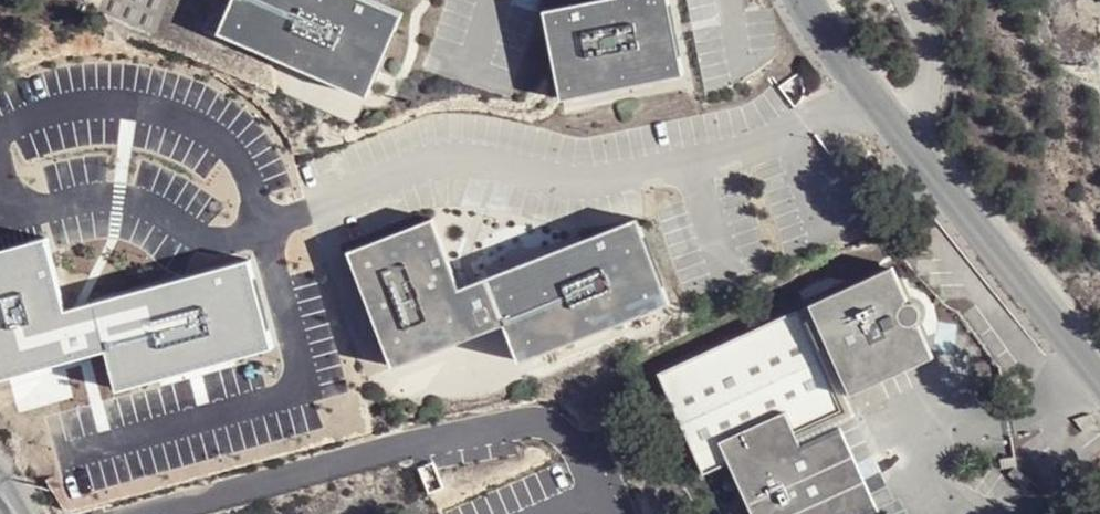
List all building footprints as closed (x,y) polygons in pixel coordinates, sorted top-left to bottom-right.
[(223,27),(375,89),(411,5),(398,0),(237,0),(223,27)] [(539,10),(564,105),(691,84),(676,0),(600,0),(539,10)] [(515,359),(666,302),(634,217),(591,233),(596,245),(448,301),(434,262),(446,257),(430,214),(345,247),(389,364),(501,321),(515,359)] [(456,284),(446,257),(434,262),(448,301),(596,245),(591,233),(456,284)] [(0,253),(0,381),(102,353),(114,395),(269,352),(245,264),(63,314),(42,242),(0,253)] [(818,322),(804,328),(836,394),(925,346),(890,273),(812,309),(818,322)] [(812,309),(799,316),(804,328),(818,322),(812,309)] [(799,316),(661,380),(711,484),(733,474),(751,513),(879,513),(870,494),(857,463),(845,438),(801,458),(793,444),(848,419),(836,394),(804,328),(799,316)] [(848,419),(793,444),(801,458),(845,438),(880,422),(866,393),(931,358),(925,346),(836,394),(848,419)]
